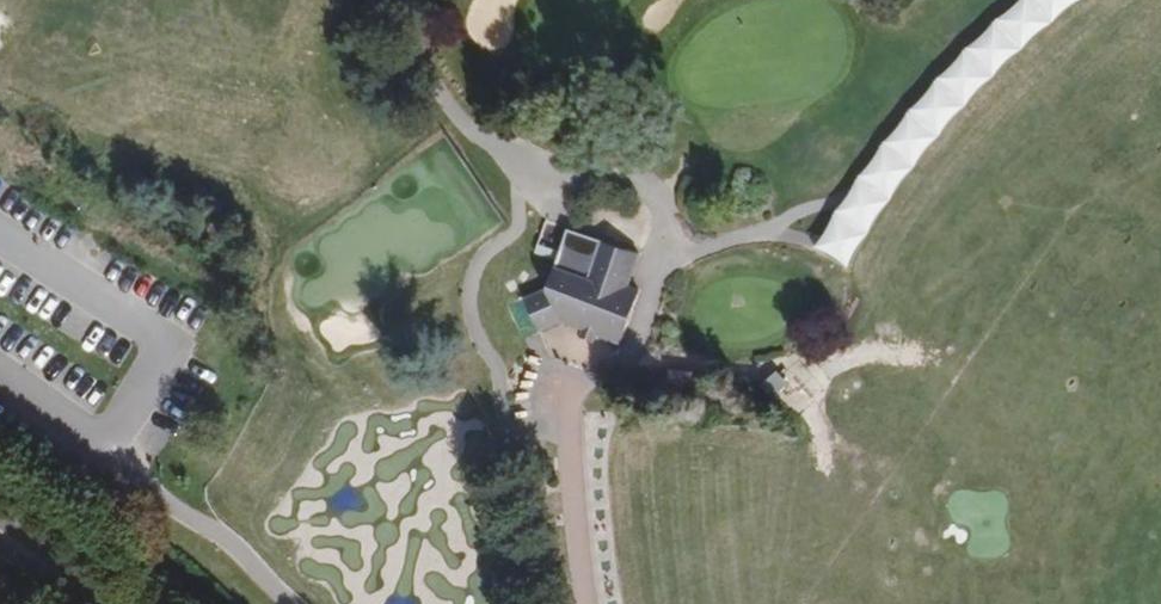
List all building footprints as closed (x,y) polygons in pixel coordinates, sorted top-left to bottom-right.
[(817,246),(851,264),(870,230),(887,202),(913,169),(936,139),(964,106),(991,76),(1020,49),(1050,21),(1079,0),(1017,0),(976,38),(924,95),(882,140),(847,189),(817,246)] [(628,229),(593,215),(579,247),(553,243),(538,269),(508,280),(520,302),(559,295),(579,300),(575,308),(592,314),(596,304),(614,308),(630,264),(618,260),(628,229)]
